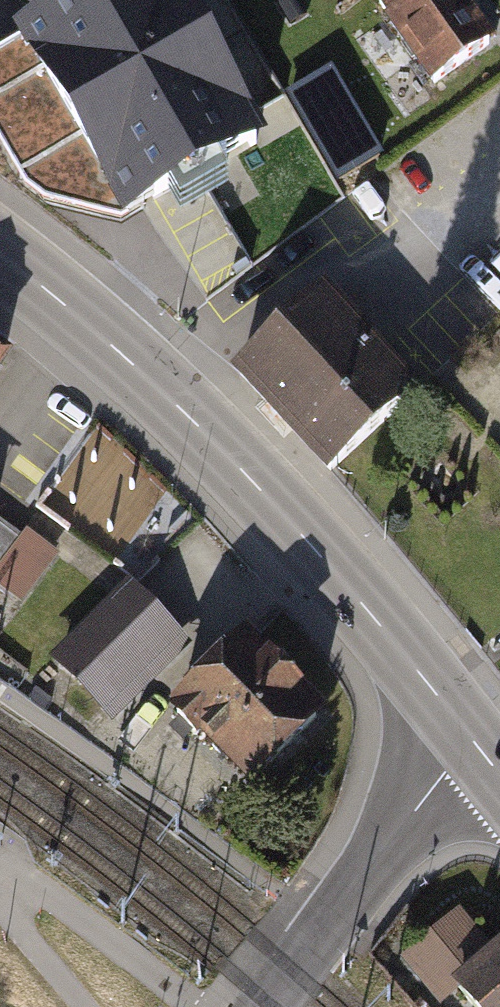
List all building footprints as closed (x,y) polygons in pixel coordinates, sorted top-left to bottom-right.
[(121,234),(266,151),(178,0),(85,0),(10,43),(121,234)] [(432,107),(499,63),(499,60),(461,0),(393,0),(371,14),(432,107)] [(332,306),(244,389),(344,495),(432,411),(332,306)] [(43,503),(124,559),(178,482),(97,426),(43,503)] [(0,522),(0,622),(5,626),(54,561),(0,522)] [(162,649),(117,602),(57,661),(102,707),(162,649)] [(173,712),(253,795),(327,724),(247,641),(173,712)] [(465,909),(405,958),(444,1006),(499,1006),(499,952),(465,909)]
